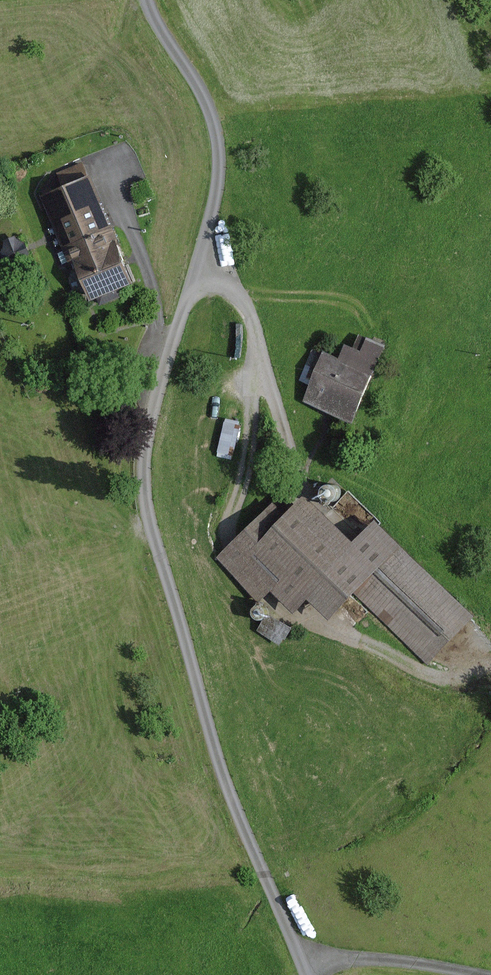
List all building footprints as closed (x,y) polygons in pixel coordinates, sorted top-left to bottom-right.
[(65,166),(70,176),(93,166),(89,156),(65,166)] [(90,175),(38,196),(66,263),(72,260),(89,302),(95,299),(98,306),(121,297),(117,289),(131,283),(114,242),(117,241),(90,175)] [(15,236),(4,240),(1,252),(6,263),(15,268),(26,265),(30,253),(27,243),(15,236)] [(340,356),(323,349),(302,400),(353,421),(383,345),(367,338),(362,350),(345,344),(340,356)] [(325,503),(328,504),(331,503),(334,502),(337,500),(338,498),(339,494),(339,491),(337,488),(335,486),(332,485),(329,484),(326,485),(323,487),(321,489),(320,492),(320,495),(321,498),(322,501),(325,503)] [(285,512),(273,500),(217,556),(256,595),(268,584),(295,611),(309,597),(329,616),(354,591),(428,664),(476,617),(375,516),(353,538),(306,491),(285,512)] [(252,614),(252,616),(253,618),(255,619),(258,620),(260,620),(262,619),(264,618),(265,616),(265,614),(265,611),(264,609),(263,608),(261,607),(259,606),(257,606),(254,607),(253,609),(252,611),(252,614)] [(269,615),(258,633),(281,646),(291,628),(269,615)]
